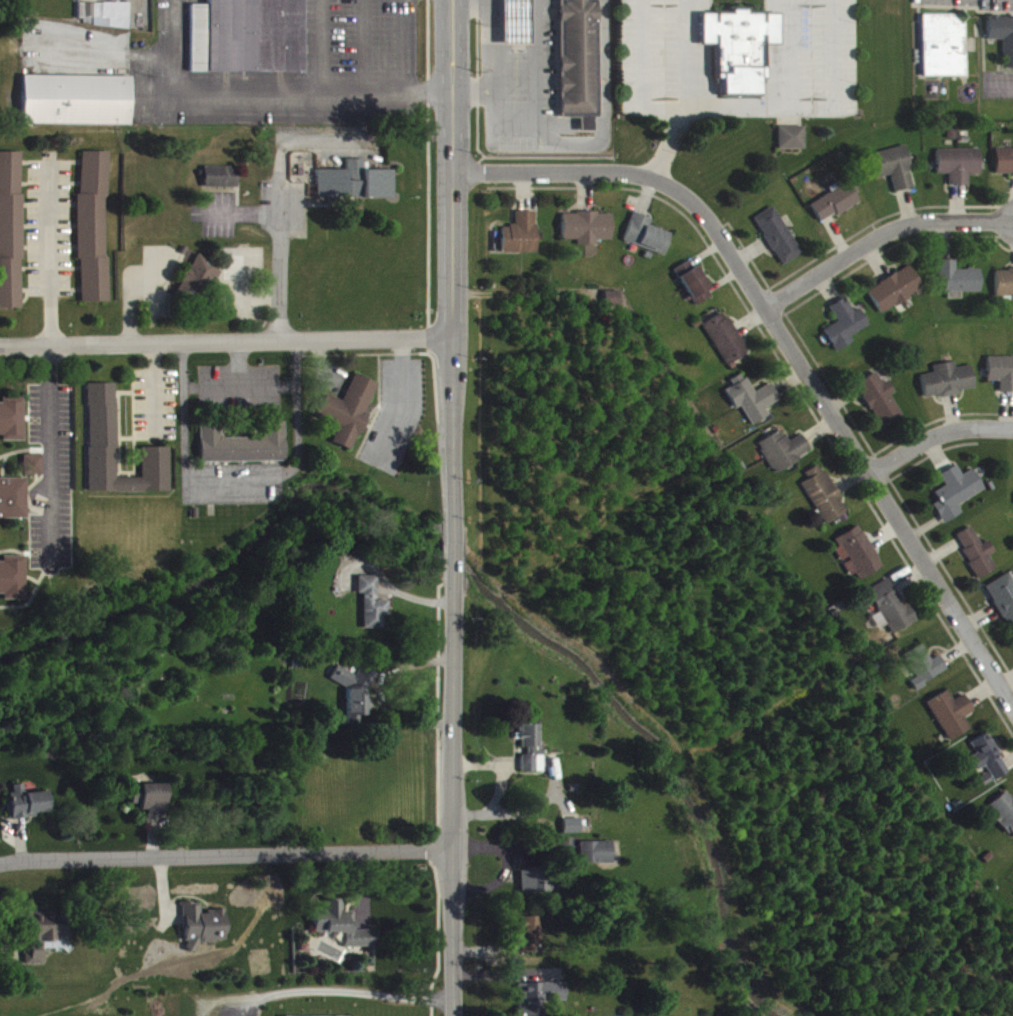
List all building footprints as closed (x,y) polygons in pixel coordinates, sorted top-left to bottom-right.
[(305,0),(209,0),(209,13),(191,13),(191,80),(305,81),(305,0)] [(504,53),(533,53),(532,1),(504,1),(504,53)] [(562,126),(581,126),(581,140),(594,140),(594,125),(600,125),(600,6),(562,6),(562,126)] [(130,11),(81,11),(81,35),(130,34),(130,11)] [(784,22),(752,22),(752,18),(736,18),(736,22),(705,22),(705,53),(720,53),(719,93),(723,93),(723,105),(763,105),(764,87),(769,87),(769,52),(784,52),(784,22)] [(967,84),(968,23),(926,23),(925,84),(967,84)] [(991,25),(991,48),(1006,48),(1006,77),(1012,77),(1012,25),(991,25)] [(131,133),(132,85),(24,84),(23,132),(131,133)] [(781,134),(780,157),(807,157),(808,135),(781,134)] [(916,196),(907,154),(870,162),(876,187),(893,183),(896,200),(916,196)] [(982,158),(939,157),(939,182),(951,182),(951,193),(970,194),(971,182),(982,182),(982,158)] [(996,157),(997,184),(1012,184),(1012,157),(996,157)] [(26,160),(0,160),(0,317),(27,317),(26,160)] [(84,310),(111,310),(110,160),(83,160),(84,310)] [(317,178),(317,206),(394,207),(395,178),(365,178),(365,168),(347,167),(347,178),(317,178)] [(205,196),(238,196),(238,175),(205,175),(205,196)] [(812,211),(821,231),(863,210),(854,190),(812,211)] [(804,262),(776,214),(755,226),(783,274),(804,262)] [(537,261),(537,219),(516,220),(516,234),(502,234),(503,261),(537,261)] [(612,248),(612,221),(562,221),(562,249),(577,249),(577,254),(597,254),(597,248),(612,248)] [(624,250),(666,264),(673,242),(651,235),(653,227),(634,221),(624,250)] [(180,301),(205,311),(220,273),(196,262),(180,301)] [(675,278),(697,314),(714,304),(692,268),(675,278)] [(982,301),(982,278),(957,278),(957,268),(938,268),(938,296),(949,296),(949,307),(963,307),(963,301),(982,301)] [(882,322),(925,297),(911,273),(868,299),(882,322)] [(997,307),(1012,307),(1012,278),(997,278),(997,307)] [(606,314),(622,315),(623,300),(607,299),(606,314)] [(825,338),(837,360),(854,350),(851,345),(870,334),(861,316),(854,320),(847,305),(830,315),(839,330),(825,338)] [(727,376),(750,366),(728,320),(706,331),(727,376)] [(988,365),(989,389),(1000,389),(1000,401),(1012,401),(1012,365),(988,365)] [(925,407),(976,399),(972,374),(957,376),(956,370),(934,373),(935,381),(922,383),(925,407)] [(891,403),(895,400),(889,389),(883,392),(877,380),(857,391),(881,435),(902,424),(891,403)] [(378,392),(354,382),(343,409),(324,401),(314,424),(338,434),(332,451),(351,459),(367,421),(366,420),(378,392)] [(756,401),(748,387),(726,400),(736,417),(741,414),(753,434),(770,424),(765,417),(780,408),(770,392),(756,401)] [(89,500),(170,500),(170,456),(142,455),(142,487),(117,486),(118,392),(90,392),(89,500)] [(26,444),(25,406),(3,406),(3,410),(0,410),(0,445),(26,444)] [(285,430),(263,430),(263,446),(222,446),(221,432),(201,432),(201,471),(285,469),(285,430)] [(802,442),(788,450),(781,438),(758,452),(776,482),(812,460),(802,442)] [(43,463),(24,464),(24,483),(44,483),(43,463)] [(822,472),(805,481),(809,488),(802,491),(824,533),(847,521),(822,472)] [(985,498),(974,477),(963,483),(957,473),(940,483),(946,494),(935,501),(940,509),(933,513),(944,532),(963,522),(958,513),(985,498)] [(28,527),(26,485),(0,486),(0,528),(28,527)] [(832,548),(844,571),(855,591),(883,576),(861,533),(832,548)] [(982,553),(972,535),(955,544),(980,586),(997,577),(990,564),(996,561),(989,549),(982,553)] [(26,603),(25,564),(3,565),(3,569),(0,569),(0,604),(26,603)] [(1011,641),(1012,640),(1012,585),(1010,580),(986,594),(1011,641)] [(365,637),(384,637),(383,623),(389,623),(389,608),(378,609),(378,584),(359,585),(360,602),(365,602),(365,637)] [(916,630),(890,586),(868,599),(894,643),(916,630)] [(888,634),(879,620),(870,626),(879,639),(888,634)] [(915,697),(949,678),(940,663),(931,668),(922,652),(905,662),(919,684),(910,689),(915,697)] [(350,696),(349,733),(361,733),(361,724),(371,724),(371,718),(376,708),(370,705),(370,697),(377,681),(362,674),(358,683),(339,674),(332,688),(350,696)] [(949,749),(972,736),(965,725),(975,719),(965,702),(954,708),(948,698),(927,710),(949,749)] [(540,733),(523,733),(523,764),(523,777),(544,777),(544,756),(541,756),(540,733)] [(1011,780),(987,742),(971,752),(977,761),(970,766),(978,779),(986,774),(995,789),(1011,780)] [(133,793),(133,813),(141,812),(141,822),(167,821),(167,792),(133,793)] [(47,800),(24,801),(24,793),(8,794),(11,827),(37,826),(37,821),(48,820),(47,800)] [(1007,799),(987,816),(1012,846),(1012,806),(1007,799)] [(582,826),(565,827),(565,842),(582,842),(582,826)] [(582,873),(614,872),(614,849),(582,850),(582,873)] [(522,877),(522,901),(555,901),(555,877),(522,877)] [(311,929),(330,928),(330,931),(340,930),(341,945),(372,944),(372,928),(348,928),(348,909),(339,910),(338,897),(320,898),(321,906),(311,906),(311,929)] [(225,917),(183,918),(184,942),(226,940),(225,917)] [(46,974),(46,949),(72,949),(72,936),(68,936),(68,924),(56,924),(56,920),(28,920),(29,957),(13,957),(13,969),(22,969),(22,974),(46,974)] [(540,925),(523,926),(524,961),(541,961),(540,925)] [(519,1015),(541,1015),(541,1009),(566,1008),(566,991),(518,992),(519,1015)]
